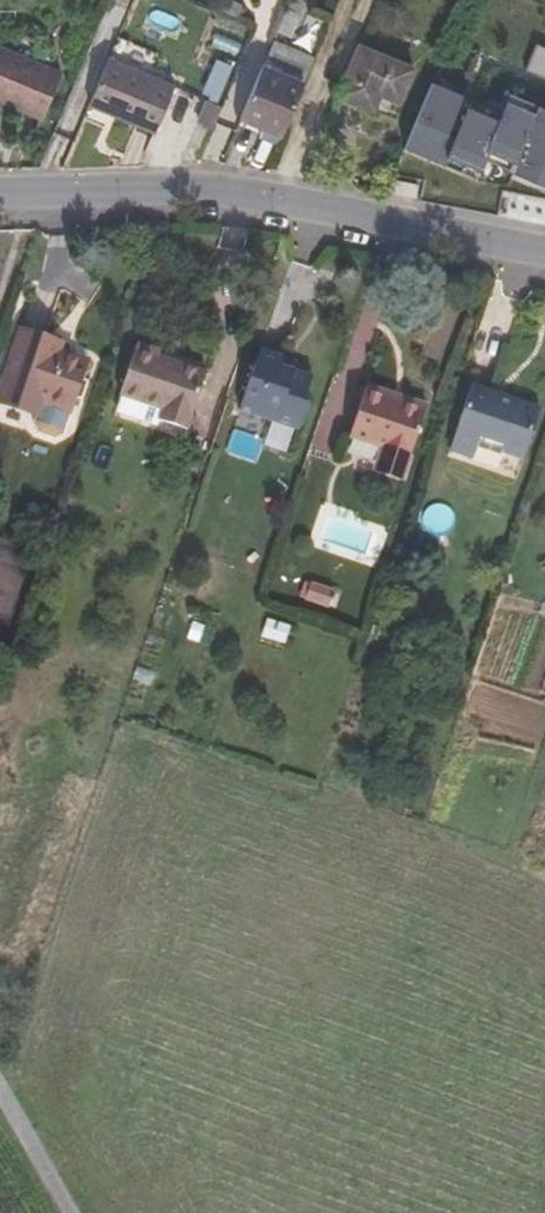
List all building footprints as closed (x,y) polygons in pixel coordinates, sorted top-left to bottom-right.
[(300,0),(290,0),(276,33),(289,38),(305,2),(300,0)] [(313,58),(273,41),(262,66),(303,83),(313,58)] [(413,69),(360,46),(338,97),(372,112),(379,96),(398,103),(413,69)] [(3,104),(22,57),(0,48),(0,102),(3,104)] [(61,73),(22,57),(3,104),(41,120),(61,73)] [(174,86),(109,59),(89,107),(155,134),(174,86)] [(206,101),(221,108),(236,71),(220,64),(204,101),(206,101)] [(280,137),(303,83),(262,66),(239,120),(280,137)] [(431,85),(404,150),(473,179),(481,160),(544,187),(544,110),(509,95),(501,114),(431,85)] [(196,122),(212,129),(221,108),(206,101),(196,122)] [(44,404),(70,413),(87,361),(60,351),(45,346),(47,339),(20,330),(0,389),(0,404),(27,414),(31,400),(44,404)] [(62,343),(47,339),(45,346),(60,351),(62,343)] [(162,411),(158,421),(186,432),(206,373),(159,357),(161,352),(138,344),(120,396),(162,411)] [(278,366),(281,357),(259,350),(239,410),(298,430),(306,404),(303,402),(310,376),(293,371),(278,366)] [(296,362),(281,357),(278,366),(293,371),(296,362)] [(409,458),(424,413),(382,400),(385,392),(367,386),(349,437),(380,448),(372,472),(404,483),(412,459),(409,458)] [(472,386),(450,451),(472,459),(478,446),(522,460),(539,409),(472,386)] [(426,406),(385,392),(382,400),(424,413),(426,406)] [(70,413),(44,404),(31,400),(27,414),(36,417),(35,420),(35,427),(40,432),(53,437),(60,436),(64,429),(70,413)] [(334,590),(311,583),(304,602),(328,609),(334,590)] [(290,626),(268,619),(263,637),(284,644),(290,626)]
